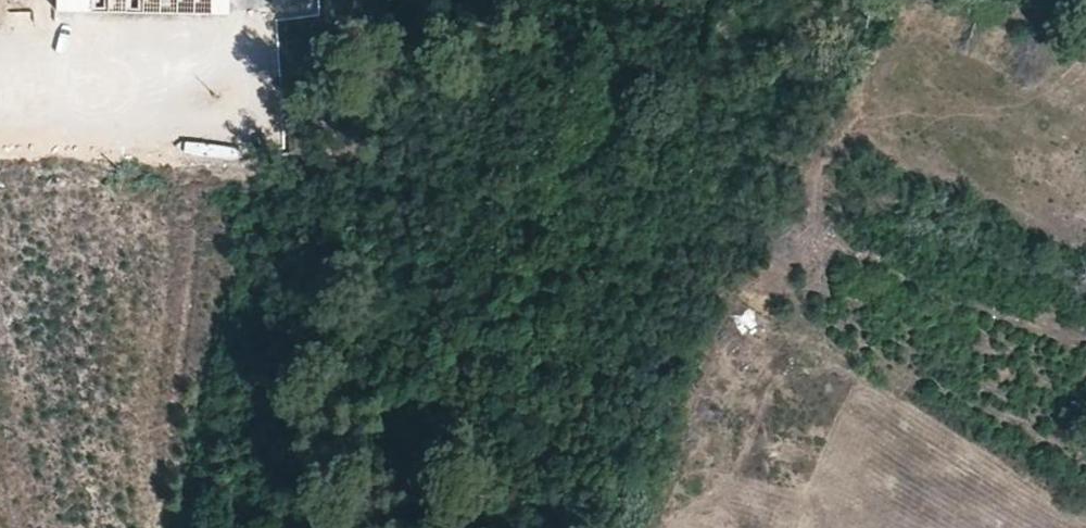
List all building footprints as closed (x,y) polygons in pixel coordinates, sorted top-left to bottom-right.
[(57,11),(230,14),(230,0),(57,0),(57,11)]
